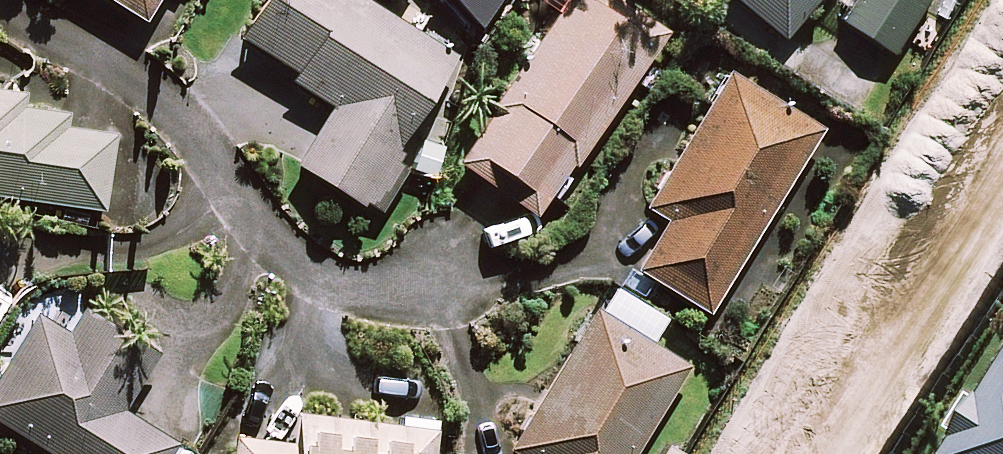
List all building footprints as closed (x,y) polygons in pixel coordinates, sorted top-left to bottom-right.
[(143,20),(155,0),(111,0),(143,20)] [(363,0),(259,0),(237,36),(292,70),(287,78),(330,105),(295,163),(365,206),(456,57),(363,0)] [(594,0),(561,0),(454,159),(538,216),(656,41),(594,0)] [(474,24),(491,0),(454,0),(474,24)] [(780,36),(810,0),(737,0),(780,36)] [(842,21),(890,51),(921,0),(855,0),(842,21)] [(818,126),(727,70),(644,206),(666,219),(636,268),(705,311),(818,126)] [(63,100),(0,92),(0,195),(101,209),(111,134),(59,127),(63,100)] [(609,283),(508,448),(518,453),(630,453),(684,365),(647,342),(663,316),(609,283)] [(64,332),(35,314),(0,371),(0,421),(53,453),(169,453),(175,444),(119,409),(153,355),(79,309),(64,332)] [(983,398),(980,396),(953,439),(955,440),(947,453),(1002,453),(1002,365),(983,398)] [(295,414),(292,443),(232,438),(231,453),(430,453),(433,426),(295,414)]
